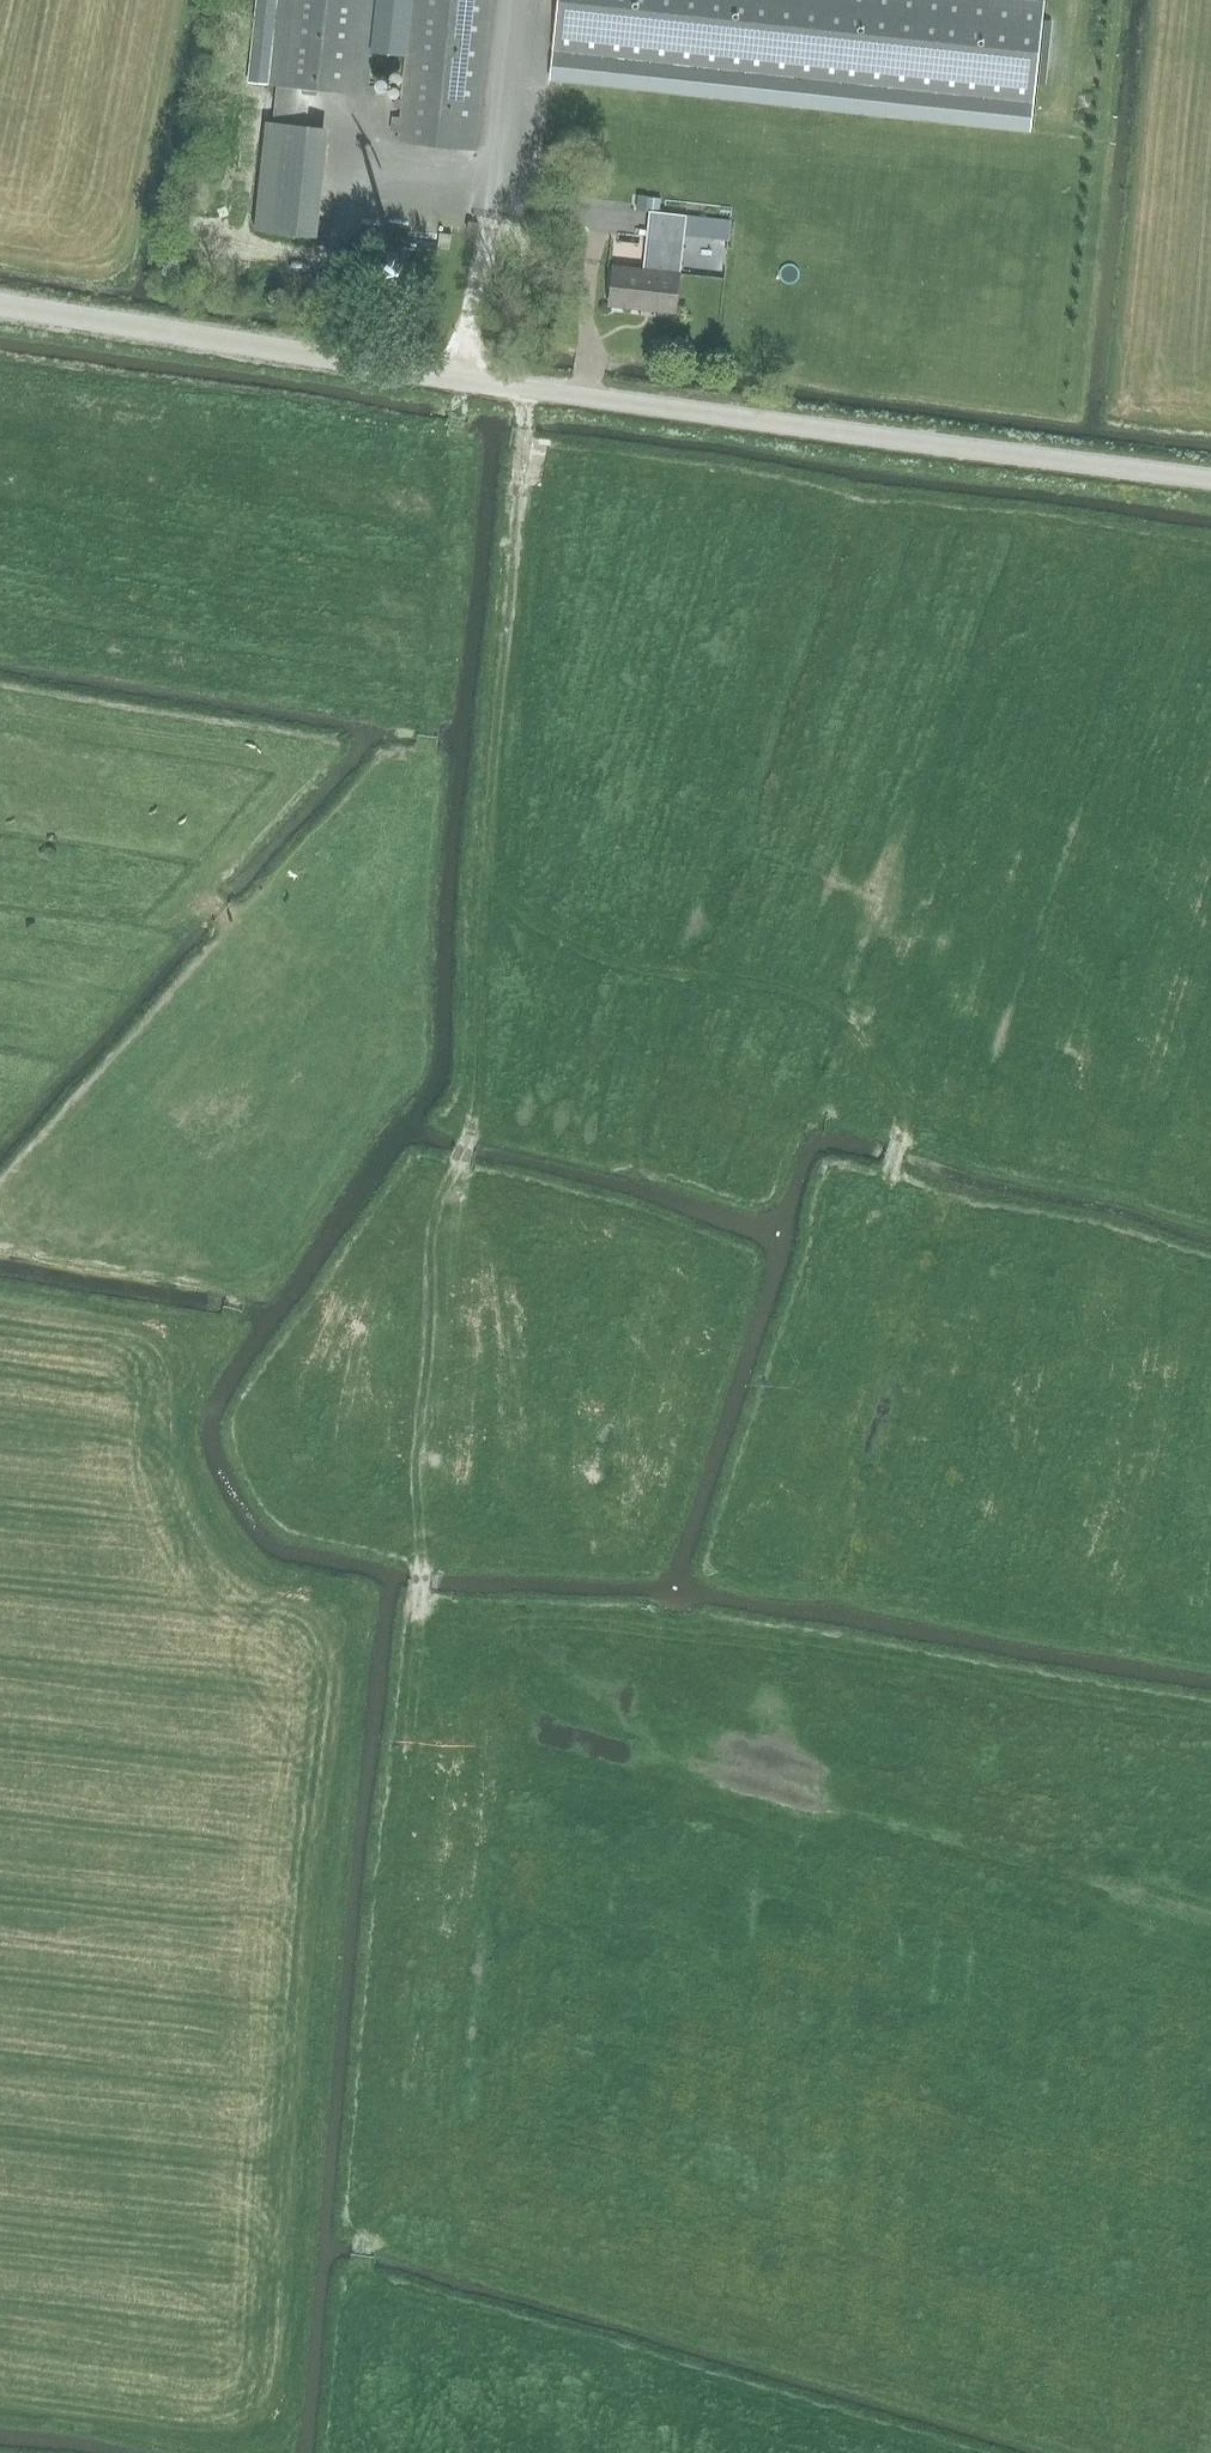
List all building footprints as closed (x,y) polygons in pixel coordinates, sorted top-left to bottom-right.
[(270,85),(277,86),(273,124),(266,124),(255,231),(296,235),(313,237),(323,129),(306,128),(310,90),(365,95),(375,0),(279,0),(270,85)] [(398,141),(475,149),(490,0),(413,0),(398,141)] [(1032,100),(1043,3),(1019,0),(559,0),(554,48),(1032,100)] [(575,195),(558,193),(557,202),(574,203),(575,195)] [(645,210),(660,212),(661,198),(647,196),(646,203),(645,210)] [(710,219),(699,217),(686,216),(685,230),(685,235),(708,237),(710,219)] [(681,273),(683,247),(647,243),(644,269),(613,266),(609,304),(675,312),(679,273),(681,273)] [(365,265),(382,267),(384,246),(368,244),(365,265)]
